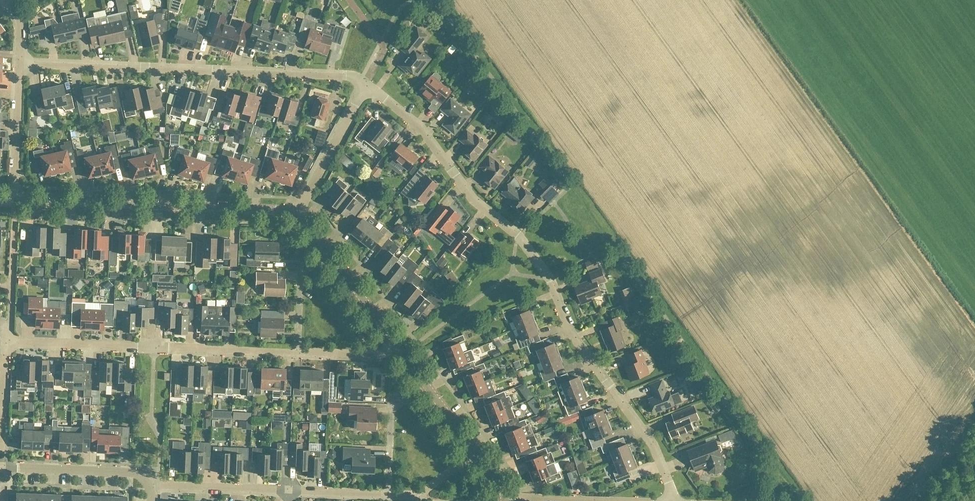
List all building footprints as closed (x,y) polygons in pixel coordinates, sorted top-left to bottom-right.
[(168,11),(177,14),(181,0),(169,0),(168,10),(168,11)] [(226,13),(234,15),(237,6),(229,3),(226,13)] [(159,44),(155,26),(162,22),(168,22),(168,11),(168,10),(162,10),(162,14),(158,14),(154,15),(153,20),(153,21),(138,25),(143,48),(159,44)] [(78,13),(72,15),(61,17),(62,24),(66,43),(78,40),(77,38),(86,36),(82,18),(79,19),(78,13)] [(108,24),(112,44),(125,41),(122,28),(129,26),(126,13),(106,17),(108,24)] [(212,13),(205,35),(213,37),(210,45),(213,45),(213,46),(220,48),(222,48),(229,27),(222,25),(224,17),(212,13)] [(108,24),(106,17),(94,20),(94,18),(86,20),(92,46),(100,44),(100,47),(112,44),(108,24)] [(53,19),(44,21),(46,33),(52,32),(55,45),(66,43),(62,24),(57,25),(57,23),(53,19)] [(303,19),(299,32),(308,35),(305,44),(304,49),(315,52),(324,26),(316,23),(303,19)] [(231,51),(234,52),(236,45),(244,47),(250,25),(238,21),(235,30),(229,27),(222,48),(224,49),(224,50),(231,52),(231,51)] [(173,44),(193,50),(195,42),(200,44),(205,29),(206,25),(197,22),(193,34),(186,32),(187,26),(179,23),(174,39),(175,39),(173,44)] [(269,50),(275,31),(276,26),(262,22),(260,28),(253,26),(248,43),(255,45),(254,49),(268,53),(269,50)] [(324,26),(315,52),(326,56),(331,39),(341,43),(345,29),(335,26),(334,27),(324,24),(324,26)] [(412,38),(402,50),(408,55),(403,62),(404,70),(407,73),(412,72),(417,76),(430,60),(422,54),(420,57),(414,52),(427,36),(417,29),(411,36),(412,38)] [(269,50),(283,54),(284,50),(291,52),(296,36),(289,33),(288,35),(275,31),(269,50)] [(451,93),(438,82),(440,79),(440,77),(437,74),(434,74),(432,77),(431,77),(419,93),(430,102),(434,98),(441,104),(451,93)] [(65,111),(68,111),(74,109),(70,94),(65,96),(62,85),(52,88),(56,108),(62,106),(62,108),(65,111)] [(95,90),(95,87),(81,90),(84,99),(76,101),(79,114),(87,113),(86,109),(98,106),(99,106),(95,90)] [(99,110),(112,107),(113,110),(121,109),(118,95),(110,97),(108,87),(95,90),(99,106),(98,106),(99,110)] [(51,114),(50,109),(56,108),(52,88),(41,90),(44,103),(35,105),(38,117),(51,114)] [(136,116),(134,110),(143,108),(139,92),(139,88),(125,91),(128,101),(121,102),(125,118),(136,116)] [(152,109),(153,115),(164,113),(160,98),(155,100),(152,89),(139,92),(143,108),(143,111),(152,109)] [(187,118),(195,94),(194,94),(183,90),(179,104),(173,102),(169,116),(181,119),(182,116),(187,118)] [(203,108),(207,94),(195,91),(194,94),(195,94),(187,118),(204,123),(209,110),(203,108)] [(235,112),(235,111),(239,97),(220,91),(213,116),(219,118),(218,121),(231,125),(235,112)] [(241,92),(239,97),(235,111),(235,112),(247,115),(245,121),(252,123),(260,98),(241,92)] [(278,117),(284,100),(277,98),(278,96),(270,93),(266,108),(260,106),(257,115),(271,119),(272,116),(278,117)] [(310,117),(316,119),(316,121),(318,122),(316,127),(327,131),(332,116),(325,114),(328,103),(327,102),(326,100),(320,98),(317,99),(316,99),(310,117)] [(290,102),(284,100),(278,117),(284,119),(283,123),(296,127),(299,118),(294,116),(298,102),(291,100),(290,102)] [(441,111),(447,115),(450,117),(443,126),(454,135),(470,115),(450,100),(441,111)] [(388,142),(383,139),(391,130),(379,121),(375,126),(373,126),(368,122),(355,139),(361,144),(364,141),(379,153),(388,142)] [(462,152),(474,161),(487,145),(475,136),(474,137),(467,132),(459,141),(467,147),(462,152)] [(170,143),(178,143),(179,135),(170,134),(170,143)] [(53,154),(57,174),(70,171),(68,160),(74,159),(70,142),(64,143),(64,146),(60,146),(61,152),(53,154)] [(417,158),(401,145),(391,157),(408,170),(417,158)] [(105,154),(97,156),(101,175),(114,172),(112,162),(118,160),(114,146),(104,148),(105,154)] [(141,158),(145,177),(158,174),(156,163),(163,162),(159,147),(148,150),(149,156),(141,158)] [(177,175),(190,179),(196,160),(188,157),(190,152),(178,148),(173,162),(181,164),(177,175)] [(132,180),(145,177),(141,158),(139,149),(132,151),(131,153),(131,154),(120,156),(124,171),(130,169),(132,180)] [(265,178),(278,182),(284,163),(277,161),(279,153),(267,149),(262,166),(268,168),(265,178)] [(42,150),(33,152),(33,155),(36,167),(42,166),(44,177),(57,174),(53,154),(52,151),(43,153),(42,150)] [(225,166),(221,177),(234,181),(240,162),(239,161),(232,159),(234,153),(223,150),(219,164),(225,166)] [(101,175),(97,156),(84,159),(82,151),(76,152),(80,169),(86,168),(88,178),(101,175)] [(240,162),(234,181),(247,185),(250,174),(256,176),(260,162),(241,156),(239,161),(240,162)] [(306,156),(299,169),(305,172),(312,159),(306,156)] [(204,162),(196,160),(190,179),(203,183),(206,172),(212,174),(216,160),(206,157),(204,162)] [(489,157),(480,168),(488,174),(483,181),(494,189),(508,172),(495,162),(489,157)] [(284,163),(278,182),(291,186),(298,161),(294,160),(286,158),(284,163)] [(370,174),(376,178),(381,171),(376,167),(370,174)] [(412,179),(403,191),(411,197),(413,194),(425,204),(434,193),(432,192),(437,185),(426,177),(420,185),(412,179)] [(509,184),(501,194),(511,201),(509,204),(521,213),(533,198),(522,188),(514,179),(515,178),(514,178),(509,184)] [(328,203),(337,210),(349,195),(344,191),(348,187),(339,179),(327,194),(332,198),(328,203)] [(550,179),(536,194),(543,200),(556,185),(550,179)] [(377,193),(381,189),(375,183),(371,187),(377,193)] [(355,216),(366,201),(358,194),(354,199),(349,195),(337,210),(346,217),(350,212),(355,216)] [(435,234),(440,228),(450,235),(455,229),(452,227),(460,217),(449,208),(446,210),(440,205),(424,225),(435,234)] [(361,242),(373,227),(372,227),(377,222),(370,217),(362,211),(354,221),(358,225),(351,234),(361,242)] [(379,232),(373,227),(361,242),(372,250),(379,241),(384,245),(389,240),(393,235),(383,227),(379,232)] [(38,248),(46,248),(46,229),(33,228),(33,234),(27,234),(26,256),(38,256),(38,248)] [(59,229),(46,229),(46,248),(53,248),(53,256),(65,256),(66,243),(66,234),(59,234),(59,229)] [(67,236),(66,259),(80,259),(80,249),(87,250),(87,230),(75,230),(75,237),(67,236)] [(93,260),(107,260),(108,238),(100,238),(100,231),(87,230),(87,250),(93,250),(93,260)] [(131,255),(131,235),(125,235),(125,232),(120,232),(119,237),(118,238),(112,238),(111,252),(109,252),(108,266),(116,266),(117,254),(131,255)] [(137,262),(150,262),(151,240),(144,239),(143,238),(143,233),(138,232),(138,235),(131,235),(131,255),(137,255),(137,262)] [(459,252),(467,258),(479,243),(469,234),(466,238),(461,234),(448,250),(455,256),(459,252)] [(174,256),(174,238),(162,237),(161,250),(155,250),(155,262),(166,262),(166,256),(174,256)] [(186,238),(174,238),(174,256),(173,262),(191,263),(191,251),(185,251),(186,238)] [(204,243),(197,242),(196,268),(208,268),(208,263),(216,264),(216,262),(217,239),(204,239),(204,243)] [(230,240),(217,239),(216,262),(223,262),(223,266),(235,267),(236,245),(230,245),(230,240)] [(376,267),(386,275),(396,263),(399,260),(393,255),(399,248),(389,240),(384,245),(380,251),(386,255),(376,267)] [(246,267),(260,267),(260,260),(277,261),(278,245),(255,244),(255,260),(246,259),(246,267)] [(442,253),(436,256),(439,263),(445,260),(442,253)] [(408,259),(402,267),(396,263),(386,275),(383,278),(394,286),(404,274),(409,278),(414,273),(419,267),(408,259)] [(595,261),(585,265),(588,270),(597,267),(595,261)] [(574,288),(581,305),(594,300),(593,297),(601,294),(598,287),(599,284),(605,282),(601,270),(589,274),(592,281),(574,288)] [(231,272),(220,272),(220,283),(230,283),(231,272)] [(423,280),(414,273),(409,278),(405,284),(409,288),(400,300),(409,308),(410,308),(420,295),(423,293),(417,288),(423,280)] [(276,275),(272,275),(256,274),(256,287),(264,288),(264,295),(284,296),(284,281),(276,281),(276,275)] [(176,284),(157,283),(157,291),(176,292),(176,284)] [(431,292),(425,299),(437,309),(444,301),(431,292)] [(420,295),(410,308),(409,308),(407,310),(418,319),(423,313),(428,318),(437,309),(425,299),(420,295)] [(47,329),(47,309),(42,308),(42,299),(29,299),(28,319),(36,320),(35,329),(47,329)] [(153,319),(153,302),(146,302),(144,299),(139,299),(136,301),(135,301),(135,307),(135,314),(135,326),(146,327),(147,319),(153,319)] [(47,309),(47,329),(59,329),(59,315),(65,315),(66,302),(48,302),(47,309)] [(135,314),(135,307),(129,307),(129,302),(114,302),(114,305),(113,317),(113,318),(118,319),(123,324),(123,332),(135,332),(135,326),(135,314)] [(92,331),(92,311),(85,310),(85,304),(72,303),(71,315),(80,316),(80,330),(92,331)] [(158,314),(158,319),(164,320),(163,328),(175,328),(175,316),(176,316),(176,309),(176,303),(169,303),(158,303),(158,314)] [(100,311),(92,311),(92,331),(103,331),(104,317),(113,317),(114,305),(100,304),(100,311)] [(200,335),(214,335),(216,308),(216,307),(195,307),(195,333),(200,333),(200,335)] [(235,334),(235,323),(235,308),(224,308),(224,309),(216,308),(214,335),(228,336),(228,334),(235,334)] [(535,322),(532,314),(531,315),(529,311),(519,315),(516,308),(503,313),(505,321),(507,320),(509,324),(514,322),(516,330),(535,322)] [(193,310),(176,309),(176,316),(175,316),(175,328),(174,334),(186,334),(187,321),(193,322),(193,310)] [(271,320),(271,312),(261,311),(260,337),(275,338),(275,331),(283,332),(283,320),(271,320)] [(600,331),(604,342),(605,341),(609,353),(625,347),(619,331),(621,330),(617,318),(608,322),(610,327),(600,331)] [(519,350),(527,347),(531,345),(528,338),(538,334),(537,331),(538,330),(535,322),(516,330),(519,337),(515,338),(519,350)] [(463,336),(452,340),(454,345),(443,350),(447,360),(463,354),(463,353),(459,343),(465,341),(463,336)] [(531,345),(527,347),(530,354),(532,353),(534,358),(538,356),(541,363),(560,356),(556,347),(555,348),(554,344),(543,349),(541,341),(531,345)] [(472,368),(475,367),(473,362),(475,361),(471,350),(463,353),(463,354),(447,360),(451,370),(462,366),(464,372),(472,368)] [(625,368),(630,382),(649,374),(644,361),(645,361),(641,351),(628,356),(631,365),(625,368)] [(554,380),(554,379),(555,379),(552,372),(563,368),(562,364),(563,364),(560,356),(541,363),(544,370),(539,372),(544,383),(554,380)] [(16,392),(27,392),(27,382),(35,383),(35,381),(35,361),(35,363),(23,362),(22,377),(16,376),(16,392)] [(47,376),(48,361),(35,361),(35,381),(42,381),(42,389),(53,389),(54,376),(47,376)] [(73,381),(73,362),(62,362),(61,375),(55,374),(55,387),(65,387),(69,390),(72,391),(73,381)] [(73,381),(72,391),(83,391),(83,398),(91,399),(92,382),(89,382),(90,375),(84,375),(85,364),(85,363),(73,362),(73,381)] [(111,387),(111,382),(112,364),(100,363),(99,372),(93,372),(92,390),(105,391),(105,387),(111,387)] [(124,370),(125,364),(112,364),(111,382),(111,387),(112,387),(112,383),(117,383),(117,391),(130,392),(131,370),(124,370)] [(483,364),(475,367),(472,368),(474,374),(464,378),(468,388),(484,382),(480,372),(486,369),(483,364)] [(193,395),(193,387),(194,367),(181,366),(181,381),(175,381),(174,398),(180,398),(180,394),(193,395)] [(193,395),(211,395),(211,382),(206,382),(206,367),(194,367),(193,387),(193,395)] [(233,397),(233,395),(233,388),(234,368),(221,368),(221,382),(213,382),(213,394),(225,395),(227,397),(233,397)] [(233,395),(253,396),(254,373),(246,373),(246,369),(234,368),(233,388),(233,395)] [(272,390),(273,370),(261,369),(261,382),(255,382),(254,395),(260,395),(260,390),(272,390)] [(272,390),(272,397),(279,398),(281,396),(284,396),(290,396),(291,383),(285,383),(285,370),(273,370),(272,390)] [(304,390),(310,390),(311,371),(300,371),(299,385),(293,384),(293,396),(304,396),(304,390)] [(322,391),(322,372),(311,371),(310,390),(322,391)] [(362,395),(368,395),(369,382),(365,381),(365,375),(363,373),(357,373),(355,375),(355,381),(351,381),(350,394),(348,394),(347,401),(362,401),(362,395)] [(565,375),(555,379),(554,379),(554,380),(558,392),(557,392),(560,398),(584,389),(581,381),(580,381),(578,378),(568,382),(565,375)] [(484,382),(468,388),(472,399),(473,398),(483,395),(485,400),(488,399),(493,397),(496,395),(494,390),(490,380),(484,382)] [(678,393),(670,396),(669,393),(666,394),(662,381),(650,386),(655,398),(649,400),(654,413),(682,403),(678,393)] [(580,412),(579,412),(577,405),(587,401),(586,398),(587,397),(584,389),(560,398),(563,406),(564,406),(568,417),(578,413),(580,412)] [(490,404),(484,406),(489,416),(510,408),(513,407),(508,396),(506,397),(504,392),(496,395),(493,397),(488,399),(490,404)] [(328,403),(328,411),(340,412),(341,403),(335,403),(328,403)] [(357,420),(356,430),(375,431),(375,430),(376,430),(376,423),(375,423),(376,409),(349,408),(349,420),(357,420)] [(489,416),(493,427),(503,423),(505,428),(514,425),(517,424),(516,424),(519,423),(517,417),(514,418),(510,408),(489,416)] [(580,412),(578,413),(583,424),(585,431),(590,430),(608,422),(605,414),(604,415),(603,411),(592,415),(589,408),(579,412),(580,412)] [(672,416),(675,422),(667,425),(672,438),(693,430),(689,422),(698,419),(694,408),(672,416)] [(568,417),(561,420),(563,426),(571,423),(568,417)] [(505,434),(509,445),(525,438),(533,435),(529,425),(527,426),(525,420),(519,423),(516,424),(517,424),(514,425),(516,430),(505,434)] [(52,427),(52,433),(59,434),(59,443),(59,452),(70,452),(71,428),(60,427),(57,427),(57,421),(52,421),(52,427)] [(604,446),(604,445),(601,439),(612,435),(610,431),(612,431),(608,422),(590,430),(592,437),(588,439),(593,450),(600,447),(604,446)] [(71,428),(70,452),(81,452),(81,451),(89,452),(90,423),(82,423),(81,428),(71,428)] [(19,425),(18,431),(21,432),(21,450),(32,451),(33,432),(33,427),(33,424),(23,424),(23,426),(19,425)] [(33,427),(33,432),(32,451),(43,451),(43,445),(51,445),(52,433),(52,427),(41,427),(33,427)] [(109,436),(108,453),(119,454),(119,443),(128,444),(129,428),(115,428),(109,427),(109,430),(109,436)] [(108,453),(109,436),(109,430),(98,430),(98,429),(92,429),(91,453),(97,453),(108,453)] [(537,452),(535,447),(537,446),(533,435),(525,438),(509,445),(513,455),(524,451),(526,456),(534,453),(537,452)] [(722,466),(721,464),(724,463),(720,454),(722,451),(720,446),(717,445),(715,441),(703,446),(704,447),(688,453),(693,467),(705,463),(705,464),(709,465),(708,466),(709,469),(710,471),(712,472),(715,473),(717,473),(720,471),(721,469),(722,466)] [(190,473),(191,453),(184,452),(184,443),(172,442),(172,456),(178,457),(177,472),(190,473)] [(611,456),(614,463),(633,456),(630,448),(629,448),(627,445),(617,449),(614,442),(604,445),(604,446),(600,447),(603,454),(605,453),(607,458),(611,456)] [(191,448),(191,453),(190,473),(203,473),(204,458),(210,458),(210,444),(198,443),(198,448),(191,448)] [(269,470),(270,470),(281,470),(282,456),(288,456),(288,444),(277,444),(277,450),(270,450),(270,456),(269,470)] [(296,466),(295,471),(307,471),(308,457),(308,451),(301,451),(301,445),(292,445),(291,457),(291,466),(296,466)] [(230,454),(230,448),(213,448),(212,460),(218,460),(217,474),(229,474),(230,454)] [(248,449),(230,448),(230,454),(229,474),(241,475),(242,461),(248,461),(248,449)] [(258,461),(257,475),(269,476),(270,470),(269,470),(270,456),(263,455),(263,449),(252,449),(252,461),(258,461)] [(351,473),(373,474),(374,458),(369,458),(369,450),(343,449),(343,464),(352,464),(351,473)] [(526,462),(530,473),(554,464),(550,453),(547,454),(545,449),(537,452),(534,453),(536,458),(526,462)] [(307,471),(307,477),(319,478),(320,464),(326,464),(326,452),(308,451),(308,457),(307,471)] [(614,463),(610,465),(613,472),(617,483),(628,479),(626,472),(636,468),(635,464),(636,464),(633,456),(614,463)] [(554,464),(530,473),(534,483),(545,479),(547,485),(562,479),(559,473),(558,474),(554,464)] [(576,471),(568,474),(574,490),(582,488),(576,471)]
